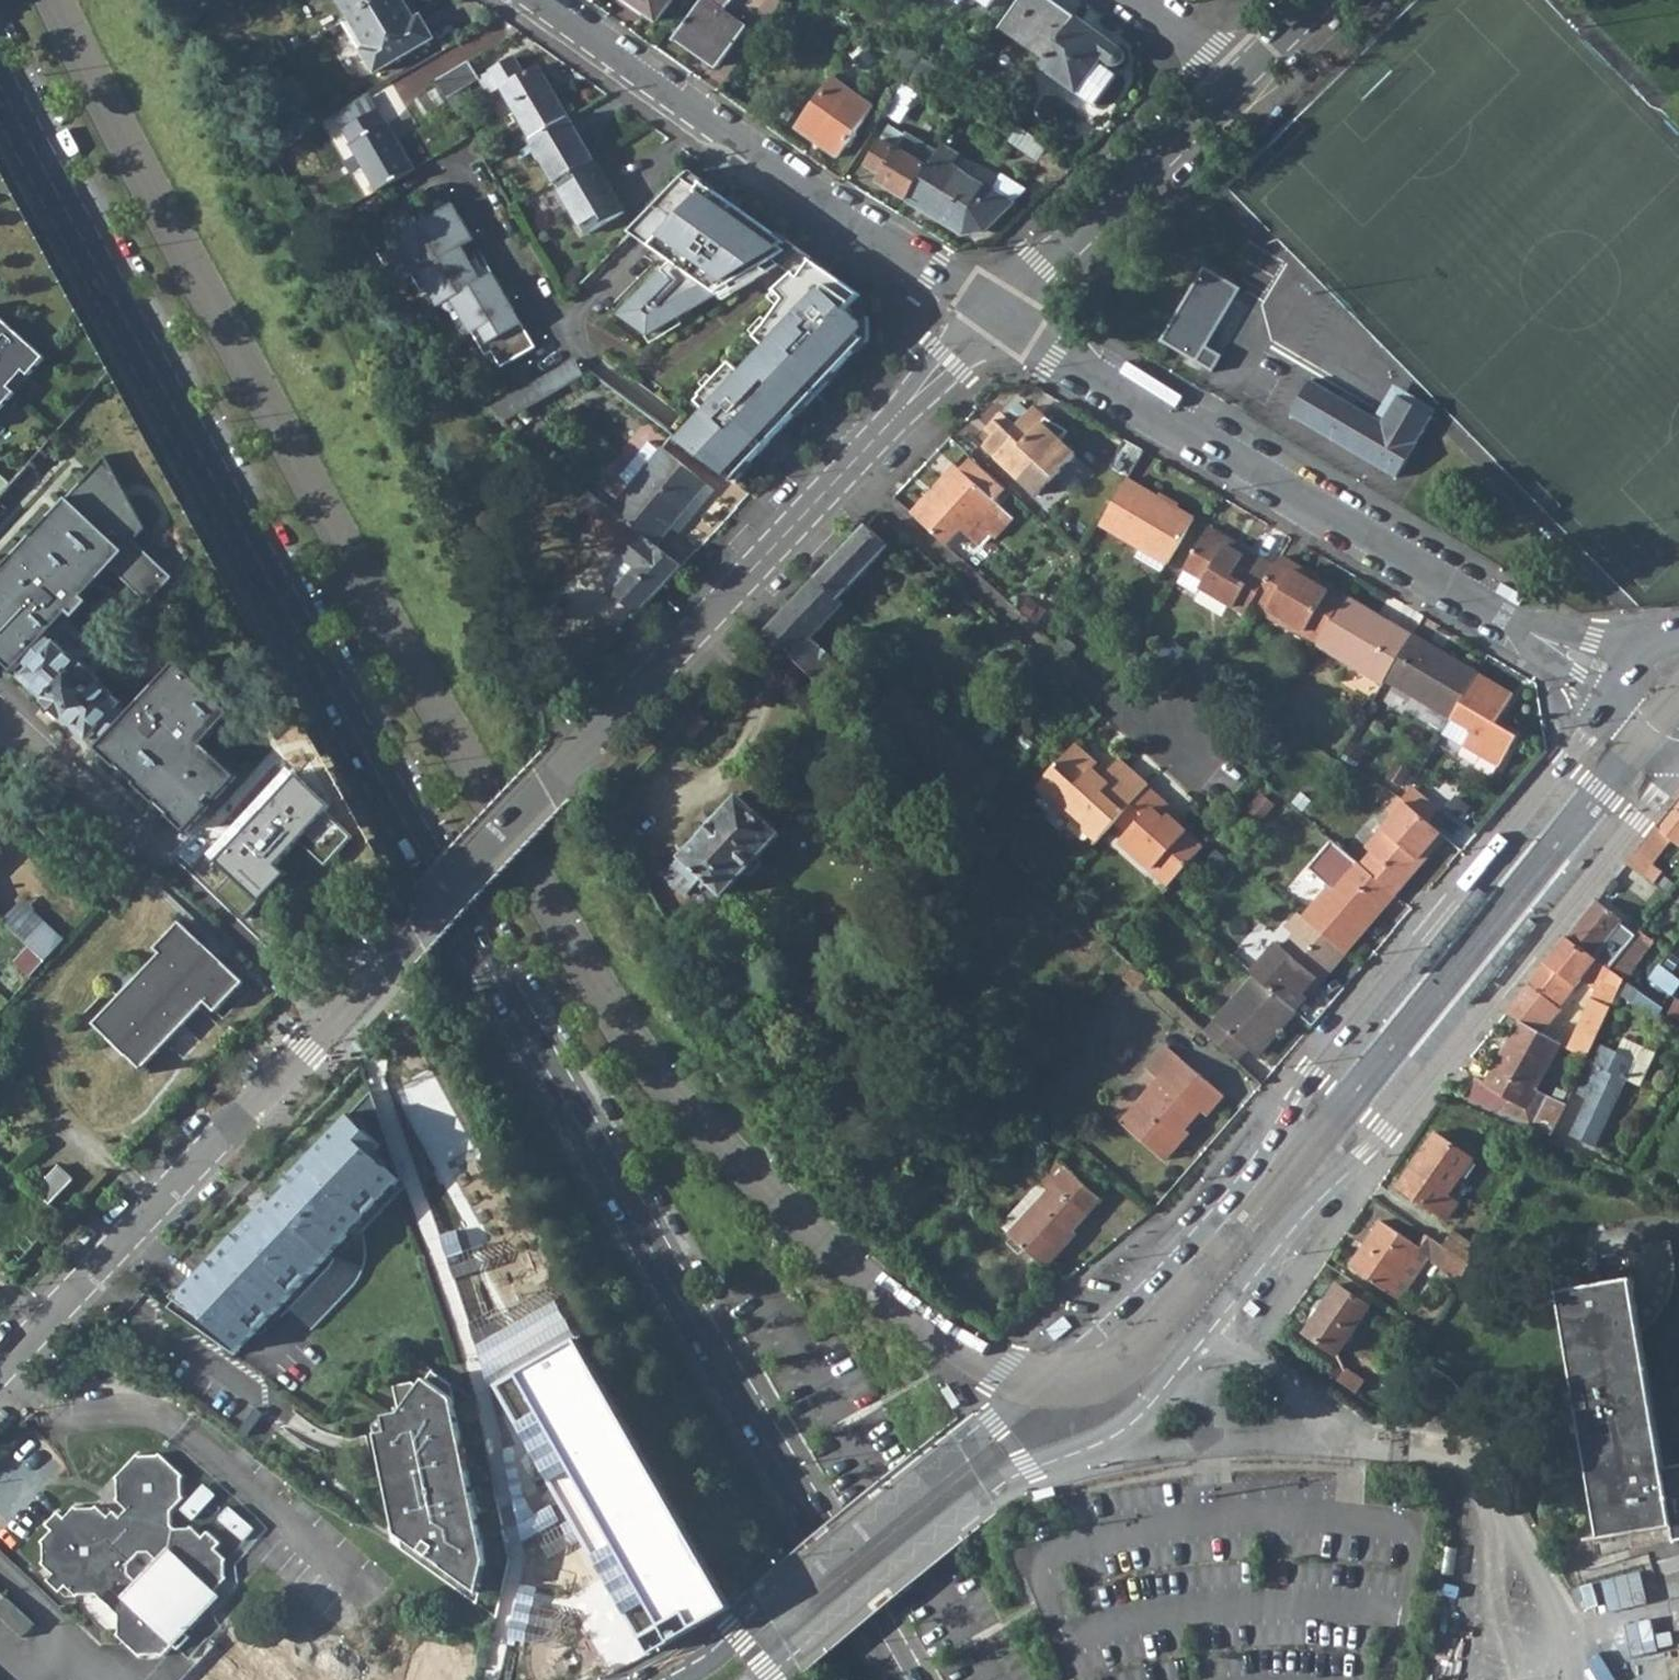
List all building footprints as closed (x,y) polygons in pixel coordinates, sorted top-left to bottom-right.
[(349,17),(378,0),(339,0),(349,17)] [(374,71),(433,38),(420,16),(414,20),(403,0),(378,0),(349,17),(366,47),(362,50),(374,71)] [(656,21),(671,0),(627,0),(656,21)] [(715,67),(742,28),(704,0),(698,0),(672,36),(715,67)] [(1043,61),(1076,18),(1052,0),(1020,0),(1000,28),(1043,61)] [(1041,67),(1094,106),(1117,75),(1107,68),(1109,64),(1115,67),(1116,68),(1118,68),(1119,67),(1121,66),(1122,65),(1123,64),(1124,62),(1125,61),(1125,59),(1125,57),(1125,56),(1123,53),(1076,18),(1043,61),(1041,67)] [(886,67),(903,80),(920,54),(903,42),(886,67)] [(901,84),(917,94),(935,65),(920,54),(903,80),(901,84)] [(490,72),(531,139),(569,117),(538,66),(523,74),(513,58),(490,72)] [(436,80),(446,97),(478,77),(469,60),(436,80)] [(796,128),(835,157),(873,107),(832,79),(796,128)] [(347,147),(373,193),(415,169),(389,126),(387,125),(378,109),(340,132),(348,145),(347,147)] [(1016,124),(999,111),(990,122),(1008,136),(1016,124)] [(531,139),(556,182),(594,160),(569,117),(531,139)] [(906,198),(926,165),(896,146),(905,132),(890,123),(866,162),(880,171),(876,179),(906,198)] [(1043,144),(1016,124),(1008,136),(1006,138),(1033,159),(1043,144)] [(988,189),(949,165),(955,154),(939,144),(926,165),(906,198),(962,235),(983,230),(1023,191),(997,175),(988,189)] [(556,182),(585,234),(623,212),(594,160),(556,182)] [(691,173),(631,232),(672,261),(618,313),(646,334),(728,282),(730,287),(729,288),(730,290),(763,268),(759,262),(782,248),(775,243),(781,239),(691,173)] [(500,367),(535,347),(493,274),(481,280),(462,246),(473,240),(452,204),(375,249),(385,266),(395,261),(406,278),(411,275),(421,292),(428,288),(439,306),(445,303),(455,320),(462,316),(472,333),(485,356),(491,352),(500,367)] [(759,262),(763,268),(774,262),(792,275),(794,273),(800,277),(811,261),(788,244),(782,248),(759,262)] [(734,467),(740,472),(804,404),(798,400),(820,376),(825,381),(863,341),(855,333),(861,328),(844,311),(859,296),(811,261),(800,277),(794,273),(774,292),(775,293),(776,292),(783,301),(764,326),(754,337),(767,348),(743,374),(730,362),(699,395),(701,397),(696,402),(706,412),(679,442),(725,477),(734,467)] [(1162,339),(1212,369),(1221,354),(1206,345),(1239,289),(1205,268),(1162,339)] [(16,393),(10,387),(25,371),(30,376),(46,358),(0,312),(0,411),(16,393)] [(490,411),(504,422),(583,375),(574,360),(490,411)] [(804,404),(825,381),(820,376),(798,400),(804,404)] [(1323,400),(1329,389),(1311,378),(1290,413),(1396,476),(1432,416),(1398,396),(1383,421),(1376,432),(1323,400)] [(1376,432),(1383,421),(1329,389),(1323,400),(1376,432)] [(981,443),(1019,479),(1034,493),(1051,475),(1072,453),(1056,438),(1065,429),(1042,414),(1039,419),(1026,406),(1012,423),(999,410),(985,426),(991,432),(981,443)] [(610,509),(655,545),(704,484),(660,447),(610,509)] [(106,453),(66,497),(123,550),(108,566),(150,602),(173,577),(134,540),(144,528),(106,453)] [(956,465),(991,498),(1002,486),(966,454),(956,465)] [(908,511),(943,543),(956,528),(965,535),(995,501),(991,498),(956,465),(952,462),(908,511)] [(725,477),(731,481),(740,472),(734,467),(725,477)] [(12,486),(0,475),(0,499),(12,486)] [(1140,540),(1167,556),(1190,516),(1124,475),(1097,521),(1137,545),(1140,540)] [(574,506),(581,498),(587,490),(570,477),(558,491),(574,506)] [(610,509),(587,490),(581,498),(587,503),(578,514),(585,524),(583,526),(627,560),(620,567),(617,564),(603,579),(608,589),(636,614),(680,567),(655,545),(610,509)] [(55,642),(46,633),(108,566),(123,550),(66,497),(0,567),(0,657),(12,667),(20,658),(31,668),(55,642)] [(995,501),(965,535),(973,542),(1003,509),(995,501)] [(1196,584),(1231,604),(1258,556),(1204,525),(1180,565),(1200,576),(1196,584)] [(866,526),(766,631),(828,688),(846,669),(837,661),(861,635),(836,612),(844,603),(840,599),(888,547),(866,526)] [(173,541),(159,557),(179,574),(193,558),(173,541)] [(1271,564),(1258,556),(1231,604),(1243,610),(1247,603),(1271,564)] [(1247,603),(1264,613),(1268,605),(1303,627),(1329,587),(1305,573),(1303,576),(1274,558),(1271,564),(1247,603)] [(1264,613),(1314,642),(1342,594),(1329,587),(1303,627),(1268,605),(1264,613)] [(1312,645),(1377,684),(1380,678),(1406,635),(1342,594),(1314,642),(1312,645)] [(535,681),(555,698),(569,685),(611,640),(590,620),(535,681)] [(1380,678),(1410,695),(1446,717),(1472,673),(1441,654),(1439,658),(1421,647),(1423,644),(1406,635),(1380,678)] [(99,731),(124,704),(100,683),(102,681),(81,662),(80,664),(58,644),(55,642),(31,668),(25,676),(22,679),(46,701),(44,703),(64,721),(66,719),(90,741),(93,739),(99,731)] [(129,709),(124,704),(99,731),(104,736),(93,747),(183,831),(237,773),(203,742),(233,710),(177,658),(129,709)] [(1472,673),(1446,717),(1464,728),(1457,743),(1496,765),(1514,733),(1491,721),(1508,692),(1472,673)] [(1444,722),(1446,717),(1410,695),(1407,700),(1444,722)] [(1056,803),(1099,841),(1114,824),(1146,786),(1115,758),(1101,776),(1090,767),(1095,761),(1074,742),(1040,780),(1060,798),(1056,803)] [(1397,798),(1424,821),(1435,808),(1407,785),(1397,798)] [(1146,786),(1114,824),(1124,834),(1119,840),(1154,870),(1158,864),(1173,878),(1201,846),(1174,822),(1179,817),(1146,786)] [(694,888),(713,905),(722,894),(725,894),(743,873),(745,873),(759,858),(758,857),(780,833),(738,794),(718,818),(716,816),(700,833),(701,835),(670,870),(669,871),(668,872),(668,873),(668,874),(668,875),(668,876),(669,877),(670,878),(671,878),(688,894),(694,888)] [(1678,829),(1678,797),(1663,817),(1678,829)] [(1365,848),(1370,852),(1401,879),(1420,854),(1426,859),(1444,839),(1424,821),(1397,798),(1387,810),(1394,816),(1365,848)] [(603,805),(613,823),(621,815),(607,801),(603,805)] [(1678,837),(1678,829),(1663,817),(1626,863),(1638,872),(1667,836),(1676,841),(1678,837)] [(1302,918),(1343,954),(1369,925),(1365,922),(1380,905),(1383,908),(1395,895),(1360,865),(1352,859),(1331,841),(1308,868),(1329,886),(1302,918)] [(1370,852),(1360,865),(1395,895),(1426,859),(1420,854),(1401,879),(1370,852)] [(1604,890),(1608,893),(1612,889),(1609,885),(1604,890)] [(12,930),(30,910),(32,908),(22,899),(1,920),(10,928),(12,930)] [(1611,970),(1622,953),(1606,941),(1622,918),(1596,900),(1567,936),(1611,970)] [(61,940),(30,910),(12,930),(27,944),(41,957),(43,958),(44,959),(61,940)] [(90,1022),(143,1074),(148,1070),(143,1065),(203,1004),(213,1014),(243,984),(179,922),(152,950),(157,953),(90,1022)] [(1611,970),(1621,978),(1650,938),(1638,929),(1622,953),(1611,970)] [(1254,976),(1294,1012),(1306,998),(1300,994),(1314,978),(1319,983),(1334,966),(1295,933),(1282,949),(1276,943),(1249,973),(1254,976)] [(1586,1062),(1600,1032),(1579,1018),(1558,1006),(1583,974),(1618,997),(1626,981),(1621,978),(1611,970),(1567,936),(1507,1010),(1520,1020),(1560,1045),(1586,1062)] [(41,957),(27,944),(11,962),(27,976),(43,958),(41,957)] [(1294,1012),(1254,976),(1205,1031),(1234,1057),(1244,1045),(1254,1053),(1264,1040),(1267,1043),(1294,1012)] [(1618,997),(1657,1019),(1661,1012),(1663,1008),(1626,981),(1618,997)] [(1591,997),(1579,1018),(1600,1032),(1611,1010),(1591,997)] [(1560,1045),(1520,1020),(1484,1082),(1476,1077),(1464,1095),(1541,1129),(1550,1134),(1566,1104),(1563,1102),(1575,1082),(1556,1072),(1548,1087),(1538,1081),(1560,1045)] [(1657,1052),(1625,1037),(1618,1051),(1602,1044),(1579,1091),(1588,1096),(1569,1132),(1593,1145),(1626,1078),(1641,1085),(1657,1052)] [(1159,1079),(1138,1102),(1144,1108),(1126,1127),(1162,1160),(1181,1139),(1178,1135),(1200,1110),(1205,1114),(1222,1095),(1168,1046),(1147,1069),(1159,1079)] [(272,1197),(170,1309),(236,1355),(400,1176),(372,1089),(284,1183),(285,1185),(287,1182),(290,1186),(275,1202),(271,1199),(272,1198),(272,1197)] [(1120,1121),(1126,1127),(1144,1108),(1138,1102),(1120,1121)] [(1397,1186),(1446,1220),(1458,1202),(1447,1194),(1473,1159),(1434,1131),(1397,1186)] [(1007,1234),(1046,1268),(1076,1234),(1073,1231),(1101,1199),(1058,1160),(1037,1184),(1046,1192),(1007,1234)] [(22,1178),(47,1203),(72,1178),(55,1162),(44,1174),(34,1165),(22,1178)] [(688,1622),(791,1552),(589,1202),(495,1268),(688,1622)] [(1420,1247),(1380,1219),(1349,1264),(1399,1299),(1427,1256),(1432,1259),(1431,1260),(1457,1277),(1467,1263),(1441,1245),(1427,1236),(1420,1247)] [(1441,1245),(1467,1263),(1477,1247),(1452,1230),(1441,1245)] [(1677,1261),(1673,1240),(1598,1252),(1603,1283),(1559,1290),(1560,1293),(1561,1293),(1601,1535),(1588,1537),(1589,1540),(1631,1533),(1674,1526),(1676,1540),(1676,1542),(1678,1541),(1678,1539),(1678,1464),(1665,1467),(1642,1330),(1650,1325),(1657,1319),(1660,1315),(1665,1308),(1670,1300),(1670,1299),(1672,1296),(1673,1292),(1675,1288),(1676,1283),(1676,1277),(1677,1276),(1677,1272),(1677,1271),(1677,1261)] [(1305,1330),(1339,1354),(1371,1307),(1338,1283),(1305,1330)] [(1335,1378),(1354,1390),(1361,1378),(1343,1366),(1335,1378)] [(448,1382),(431,1369),(419,1387),(411,1382),(392,1386),(398,1413),(384,1416),(385,1417),(388,1431),(377,1434),(404,1549),(422,1563),(477,1603),(481,1590),(471,1582),(490,1559),(448,1382)] [(954,1384),(946,1389),(957,1407),(965,1402),(954,1384)] [(388,1431),(385,1417),(375,1426),(377,1434),(388,1431)] [(97,1595),(118,1614),(119,1632),(116,1635),(124,1642),(142,1658),(145,1655),(160,1654),(162,1656),(173,1644),(178,1649),(189,1638),(183,1633),(207,1608),(208,1603),(202,1598),(210,1589),(214,1592),(226,1579),(223,1577),(224,1562),(225,1560),(214,1549),(219,1544),(207,1533),(202,1539),(189,1527),(188,1530),(174,1530),(169,1527),(170,1511),(183,1497),(180,1494),(179,1478),(181,1476),(158,1455),(156,1457),(139,1457),(137,1454),(114,1479),(117,1481),(118,1496),(114,1499),(127,1510),(119,1518),(113,1511),(107,1518),(95,1506),(93,1508),(75,1509),(74,1506),(62,1519),(57,1514),(46,1524),(51,1530),(40,1541),(43,1544),(44,1562),(42,1564),(53,1574),(48,1580),(60,1592),(66,1586),(77,1597),(79,1595),(97,1595)] [(1631,1533),(1633,1547),(1676,1540),(1674,1526),(1631,1533)] [(481,1590),(490,1559),(471,1582),(481,1590)] [(8,1622),(20,1609),(0,1590),(0,1614),(8,1622)]
